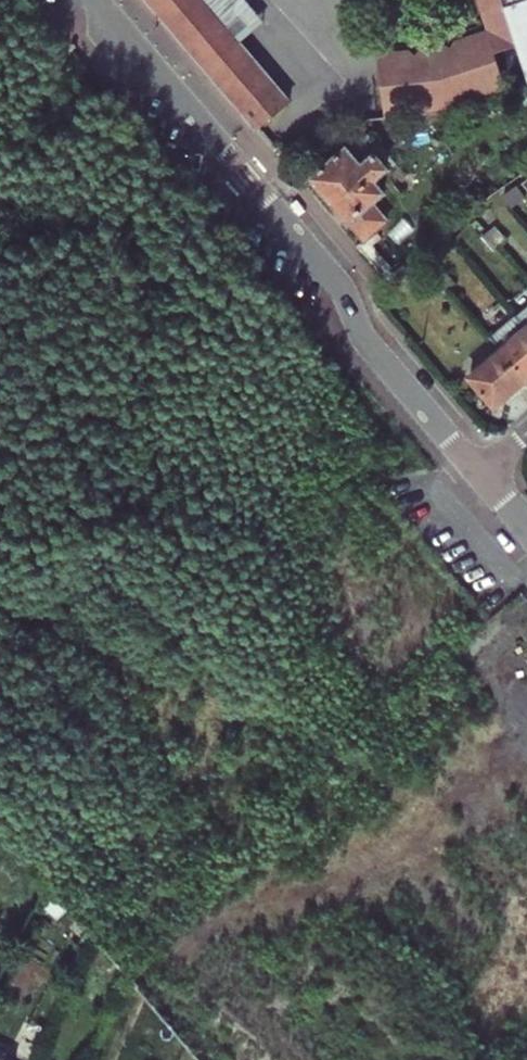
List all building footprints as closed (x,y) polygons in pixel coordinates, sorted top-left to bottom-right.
[(243,40),(208,0),(149,0),(258,128),(291,97),(243,40)] [(243,40),(266,19),(249,0),(208,0),(243,40)] [(382,63),(411,60),(420,67),(427,59),(441,57),(451,53),(461,58),(465,49),(495,38),(499,51),(520,43),(505,0),(502,0),(493,4),(492,0),(481,0),(491,27),(439,46),(380,52),(382,63)] [(520,43),(526,62),(526,0),(505,0),(520,43)] [(388,116),(441,112),(513,90),(499,51),(495,38),(465,49),(461,58),(451,53),(441,57),(427,59),(420,67),(411,60),(382,63),(388,116)] [(347,147),(312,176),(315,179),(314,185),(323,195),(326,193),(364,238),(356,244),(362,251),(383,233),(377,227),(388,218),(373,201),(384,191),(374,179),(387,168),(375,153),(362,165),(347,147)] [(497,220),(490,227),(501,239),(507,233),(497,220)] [(501,239),(490,227),(484,231),(494,244),(501,239)] [(446,264),(440,270),(450,282),(456,277),(446,264)] [(450,282),(440,270),(433,275),(444,288),(450,282)] [(516,308),(526,321),(526,299),(516,308)] [(491,330),(504,345),(526,372),(526,321),(516,308),(491,330)] [(504,345),(471,372),(497,403),(526,377),(526,372),(504,345)]
